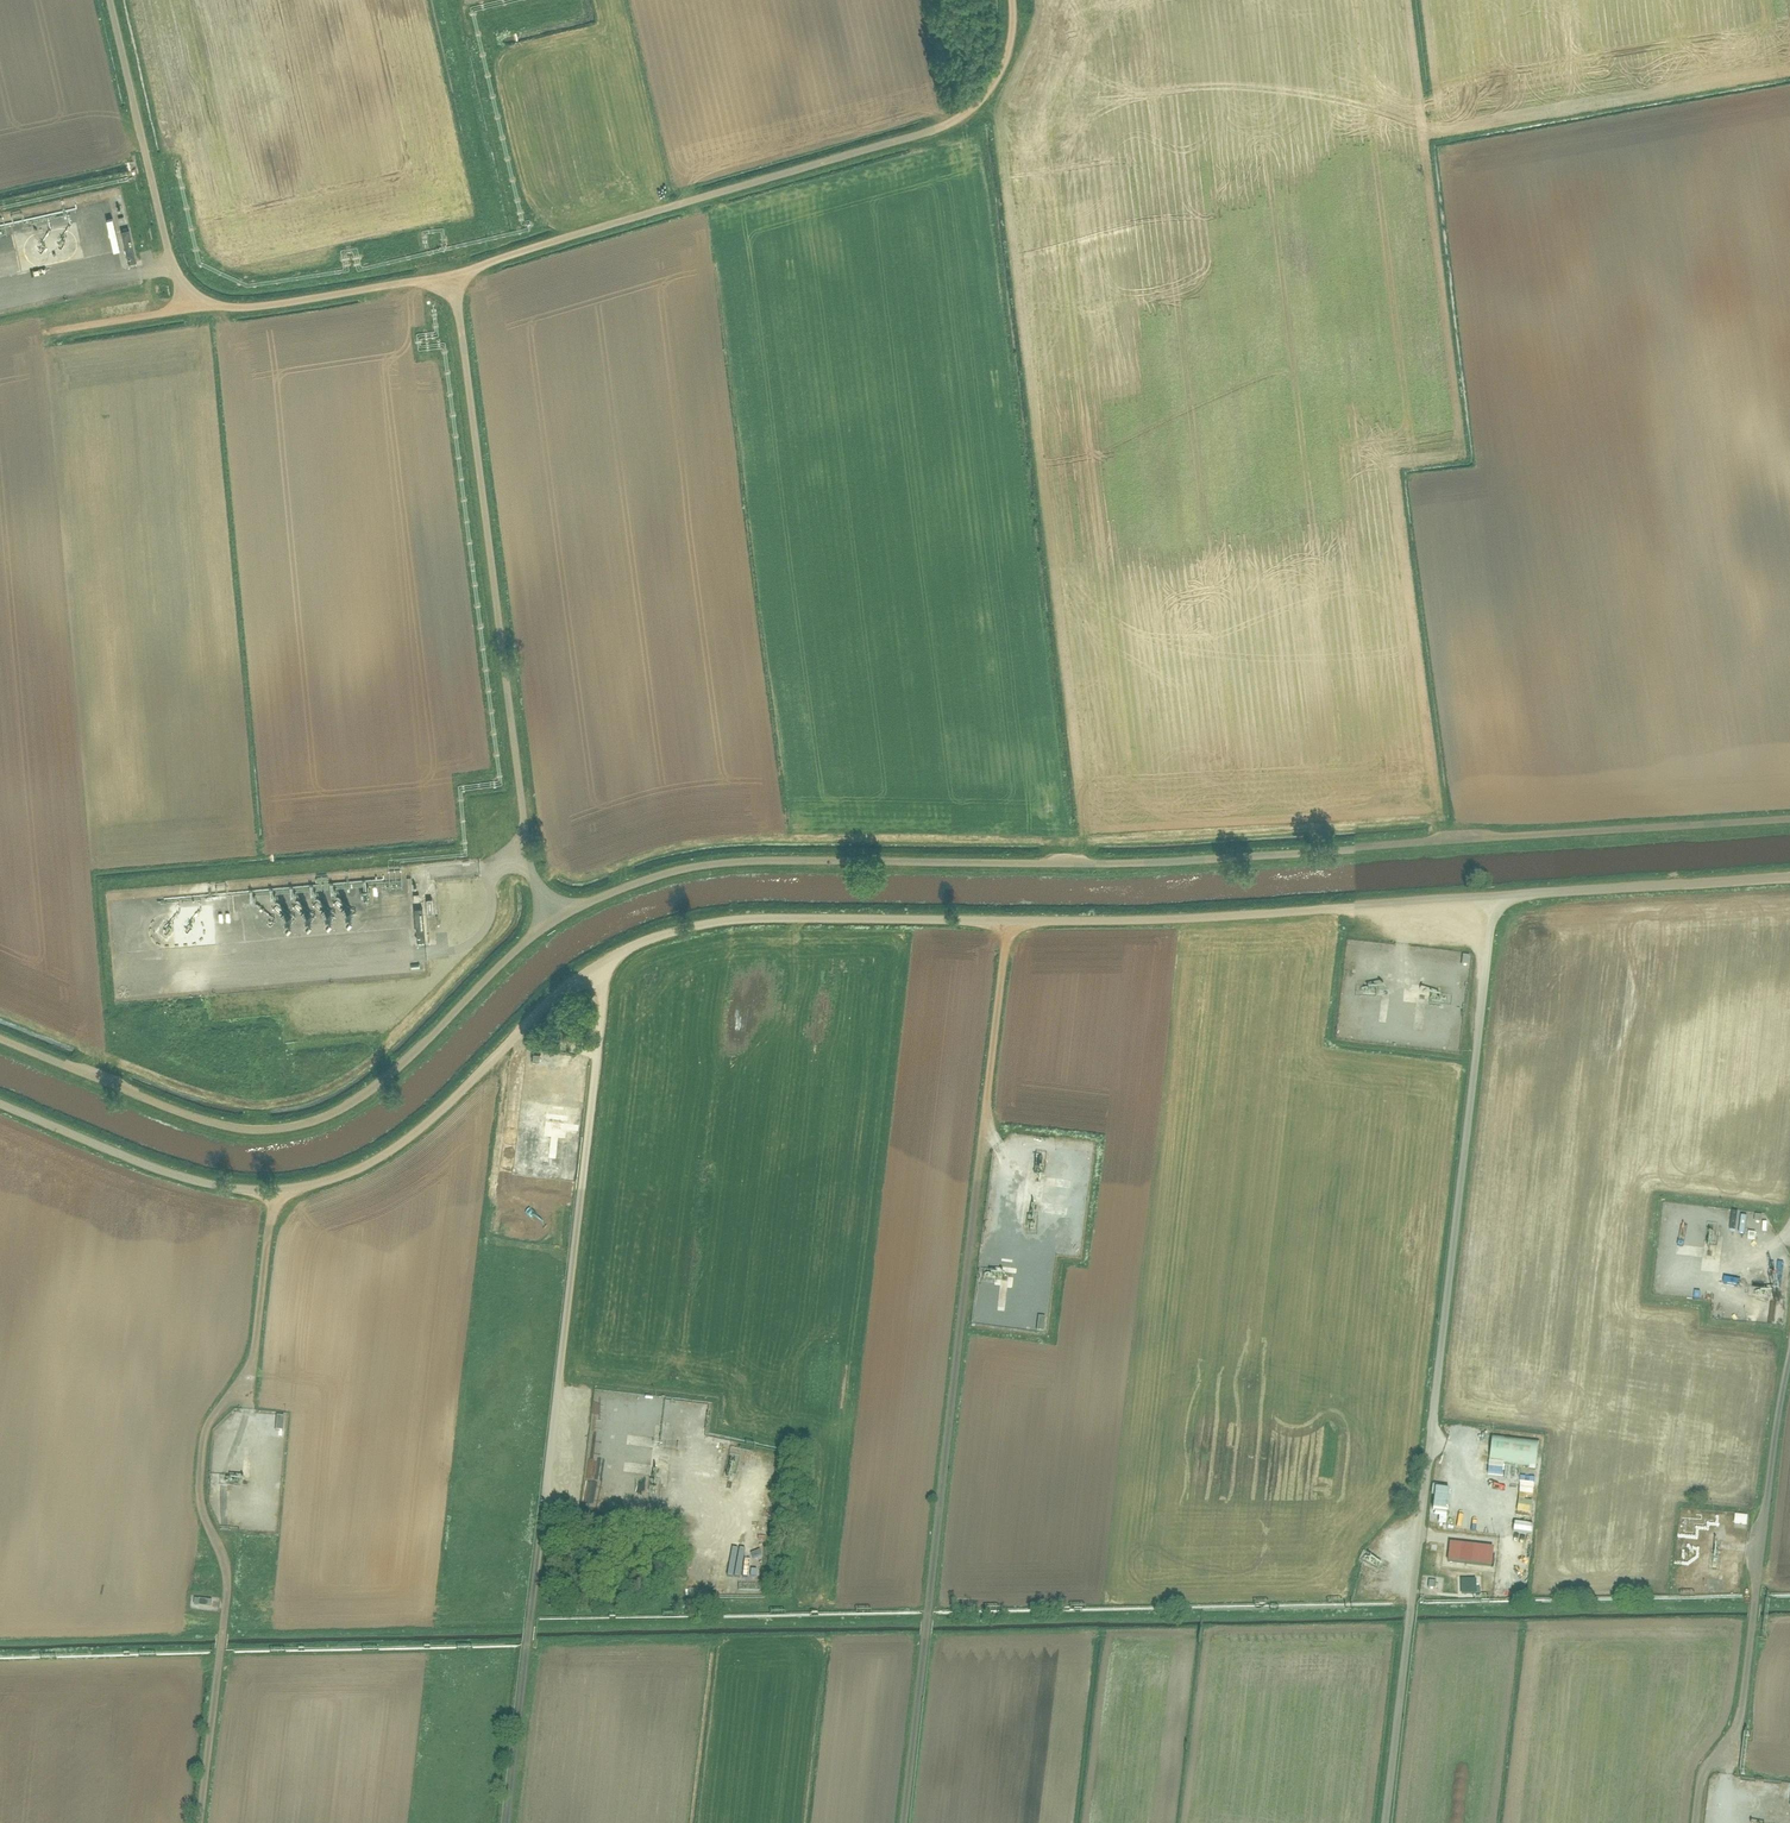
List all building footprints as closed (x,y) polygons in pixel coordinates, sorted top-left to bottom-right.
[(116,239),(108,209),(101,211),(109,241),(116,239)] [(130,229),(122,230),(129,262),(137,261),(135,253),(130,229)] [(423,907),(414,908),(417,941),(425,940),(423,907)] [(1466,953),(1465,962),(1474,963),(1475,954),(1466,953)] [(562,1062),(564,1055),(548,1051),(547,1058),(562,1062)] [(529,1084),(536,1085),(539,1066),(531,1065),(529,1084)] [(1537,1465),(1538,1461),(1537,1456),(1536,1454),(1533,1452),(1531,1450),(1529,1449),(1524,1449),(1520,1450),(1516,1453),(1515,1454),(1514,1457),(1513,1461),(1514,1466),(1515,1468),(1517,1470),(1521,1472),(1524,1473),(1527,1473),(1531,1472),(1535,1469),(1537,1465)] [(1529,1500),(1530,1495),(1529,1491),(1528,1489),(1526,1486),(1522,1484),(1520,1483),(1516,1483),(1512,1484),(1509,1486),(1508,1487),(1506,1490),(1505,1492),(1505,1496),(1506,1500),(1507,1503),(1509,1505),(1512,1507),(1514,1507),(1518,1508),(1520,1507),(1522,1507),(1525,1505),(1527,1504),(1529,1500)] [(1487,1543),(1443,1540),(1441,1563),(1485,1566),(1487,1543)] [(199,1601),(198,1609),(211,1610),(212,1602),(199,1601)]
